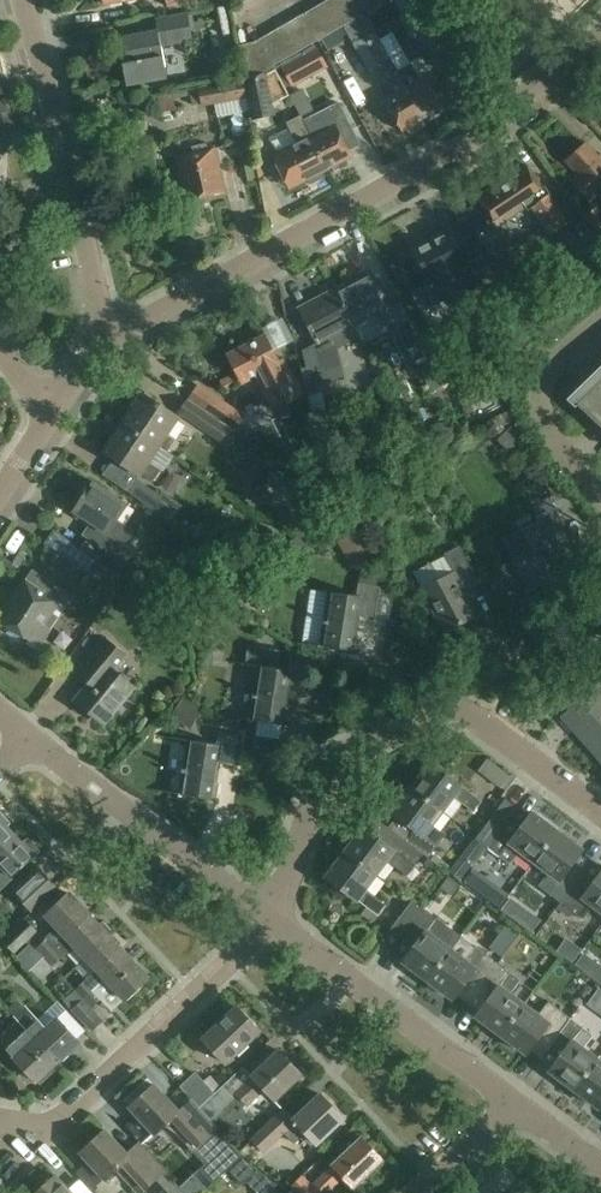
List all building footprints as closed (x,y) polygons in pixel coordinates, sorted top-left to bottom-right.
[(330,1),(344,26),(356,19),(346,0),(331,0),(330,1)] [(362,0),(346,0),(356,19),(368,12),(369,12),(362,0)] [(378,0),(362,0),(369,12),(381,5),(378,0)] [(371,17),(393,4),(391,0),(390,0),(381,5),(369,12),(368,12),(371,17)] [(414,39),(418,37),(438,69),(454,60),(422,0),(393,0),(414,39)] [(330,1),(317,8),(332,33),(344,26),(330,1)] [(317,8),(305,15),(319,40),(332,33),(317,8)] [(161,47),(193,41),(187,13),(163,17),(165,30),(123,38),(129,64),(123,65),(127,86),(167,78),(161,47)] [(305,15),(292,22),(307,47),(319,40),(305,15)] [(392,58),(367,16),(345,28),(370,70),(392,58)] [(292,22),(280,29),(294,54),(307,47),(292,22)] [(280,29),(279,29),(267,36),(281,61),(294,54),(280,29)] [(267,36),(255,43),(269,69),(281,61),(267,36)] [(269,69),(255,43),(254,43),(239,46),(246,82),(269,69)] [(293,86),(327,67),(315,46),(281,65),(293,86)] [(412,63),(398,72),(424,119),(449,105),(422,58),(412,63)] [(270,97),(286,88),(275,67),(245,84),(252,120),(274,115),(270,97)] [(424,119),(398,72),(382,81),(391,96),(383,101),(402,132),(407,129),(410,135),(424,127),(421,121),(424,119)] [(244,78),(199,86),(202,106),(247,97),(244,78)] [(6,146),(11,138),(11,128),(9,118),(8,114),(4,106),(3,104),(0,105),(0,151),(6,146)] [(317,113),(302,121),(327,171),(332,168),(335,174),(349,166),(346,161),(352,158),(335,125),(326,130),(317,113)] [(297,144),(286,150),(273,156),(289,190),(308,180),(310,186),(325,179),(322,173),(327,171),(302,121),(300,118),(288,124),(297,144)] [(598,157),(586,144),(566,161),(579,175),(571,182),(589,202),(597,195),(600,200),(600,154),(598,157)] [(220,181),(222,181),(214,148),(177,157),(185,192),(188,192),(190,201),(223,193),(220,181)] [(480,233),(494,224),(496,227),(527,207),(528,210),(533,206),(551,233),(568,222),(550,194),(548,195),(528,164),(477,198),(479,202),(465,212),(480,233)] [(598,207),(582,217),(589,228),(600,246),(600,211),(598,207)] [(550,259),(557,270),(569,262),(572,267),(587,257),(588,259),(600,252),(600,246),(589,228),(576,236),(573,232),(557,242),(562,251),(550,259)] [(452,273),(463,292),(479,283),(468,263),(467,263),(448,229),(412,249),(431,284),(452,273)] [(354,328),(355,327),(389,309),(370,272),(335,291),(354,328)] [(493,281),(481,288),(466,296),(477,317),(505,302),(493,281)] [(361,338),(355,327),(354,328),(335,291),(299,310),(318,345),(303,353),(307,370),(317,368),(321,386),(344,381),(338,350),(361,338)] [(410,318),(395,326),(408,349),(423,341),(410,318)] [(240,384),(258,375),(275,408),(305,393),(298,379),(294,381),(284,361),(280,363),(267,337),(226,358),(240,384)] [(449,381),(441,364),(425,371),(433,389),(449,381)] [(307,397),(322,394),(321,386),(317,368),(307,370),(302,371),(307,397)] [(600,371),(571,400),(570,398),(568,399),(600,430),(600,371)] [(199,383),(188,399),(230,428),(235,431),(246,414),(199,383)] [(176,440),(167,433),(177,417),(143,394),(124,423),(158,446),(167,452),(176,440)] [(230,428),(188,399),(179,413),(221,442),(230,428)] [(158,446),(124,423),(105,453),(139,476),(158,446)] [(365,474),(375,469),(368,455),(358,460),(365,474)] [(126,491),(152,509),(160,497),(134,479),(126,491)] [(94,483),(74,512),(91,523),(82,536),(117,559),(134,531),(118,521),(128,505),(94,483)] [(540,524),(507,541),(531,588),(564,571),(546,537),(563,528),(547,498),(531,507),(540,524)] [(358,531),(341,540),(348,554),(356,550),(360,558),(369,553),(358,531)] [(318,570),(347,554),(337,535),(307,552),(318,570)] [(100,560),(76,544),(67,558),(91,574),(100,560)] [(453,574),(442,579),(433,561),(414,571),(424,589),(421,590),(444,633),(475,616),(461,590),(477,582),(459,547),(443,555),(453,574)] [(10,602),(5,599),(0,606),(0,619),(10,626),(9,627),(21,635),(21,633),(40,646),(51,628),(45,624),(67,591),(33,568),(10,602)] [(357,597),(327,592),(318,646),(353,651),(358,614),(375,617),(380,588),(359,584),(357,597)] [(103,724),(135,686),(114,669),(126,655),(106,638),(76,674),(89,685),(76,701),(103,724)] [(286,670),(278,669),(281,650),(249,645),(246,663),(258,666),(249,721),(282,726),(287,689),(305,692),(310,661),(288,658),(286,670)] [(562,716),(582,738),(600,721),(600,677),(596,682),(597,684),(562,716)] [(582,738),(600,760),(600,721),(582,738)] [(216,745),(187,740),(177,793),(211,799),(217,763),(234,766),(239,735),(218,732),(216,745)] [(429,765),(410,790),(441,812),(452,798),(472,814),(480,803),(429,765)] [(509,776),(498,768),(490,779),(501,787),(509,776)] [(441,812),(410,790),(391,815),(404,824),(396,835),(422,855),(428,859),(444,836),(431,826),(441,812)] [(476,838),(488,848),(512,816),(499,807),(476,838)] [(519,851),(534,862),(558,831),(533,812),(523,825),(512,816),(488,848),(510,864),(519,851)] [(16,836),(0,819),(0,852),(16,836)] [(422,855),(396,835),(384,826),(376,837),(363,826),(344,852),(375,874),(384,862),(405,877),(422,855)] [(538,885),(561,902),(585,871),(573,862),(583,849),(558,831),(534,862),(548,872),(538,885)] [(16,836),(0,852),(0,869),(2,867),(12,878),(35,857),(34,856),(40,851),(28,838),(22,843),(16,836)] [(375,874),(344,852),(325,877),(376,915),(383,905),(363,890),(375,874)] [(462,881),(474,866),(462,857),(450,872),(462,881)] [(472,886),(481,875),(473,869),(464,881),(472,886)] [(57,888),(41,871),(16,895),(32,912),(57,888)] [(600,912),(600,873),(596,879),(585,871),(561,902),(583,918),(593,905),(600,912)] [(500,889),(491,901),(499,906),(508,895),(500,889)] [(46,939),(47,938),(57,948),(90,917),(69,895),(46,917),(56,928),(46,938),(46,939)] [(389,933),(400,941),(424,909),(413,901),(389,933)] [(424,909),(400,941),(411,949),(402,961),(428,981),(461,936),(446,926),(424,909)] [(531,932),(540,920),(530,913),(521,925),(531,932)] [(90,917),(57,948),(64,956),(65,957),(75,948),(86,960),(109,937),(108,936),(112,932),(103,923),(99,926),(90,917)] [(14,951),(36,931),(26,920),(4,941),(14,951)] [(461,936),(428,981),(452,999),(461,987),(474,996),(497,964),(475,947),(461,936)] [(129,958),(109,937),(86,960),(96,970),(86,980),(95,989),(105,980),(106,981),(125,963),(129,958)] [(46,939),(35,949),(45,959),(57,948),(47,938),(46,939)] [(57,948),(45,959),(52,967),(64,956),(57,948)] [(149,979),(129,958),(125,963),(106,981),(125,1001),(149,979)] [(497,964),(474,996),(484,1004),(475,1016),(501,1035),(524,1004),(510,993),(520,980),(497,964)] [(86,980),(75,991),(84,1000),(95,989),(86,980)] [(84,1000),(72,1011),(92,1032),(103,1021),(92,1008),(103,998),(95,989),(84,1000)] [(588,1004),(600,1014),(600,990),(599,989),(588,1004)] [(538,1015),(524,1004),(501,1035),(525,1054),(535,1041),(547,1050),(570,1018),(548,1001),(538,1015)] [(37,1041),(58,1064),(79,1044),(57,1021),(48,1029),(26,1005),(14,1016),(25,1028),(37,1041)] [(260,1031),(239,1008),(204,1041),(225,1064),(260,1031)] [(593,1035),(570,1018),(547,1050),(558,1058),(548,1071),(574,1090),(598,1059),(583,1048),(593,1035)] [(17,1036),(28,1048),(14,1061),(36,1084),(39,1082),(41,1084),(59,1068),(56,1065),(58,1064),(37,1041),(25,1028),(17,1036)] [(254,1079),(237,1095),(247,1106),(264,1090),(274,1101),(302,1075),(281,1053),(253,1079),(254,1079)] [(598,1059),(574,1090),(599,1109),(600,1106),(600,1061),(598,1059)] [(201,1107),(214,1094),(195,1074),(182,1086),(201,1107)] [(190,1100),(178,1111),(154,1085),(130,1107),(155,1135),(167,1123),(205,1164),(219,1178),(243,1156),(217,1129),(209,1121),(199,1109),(190,1100)] [(231,1098),(221,1087),(200,1107),(199,1109),(209,1121),(232,1099),(231,1098)] [(285,1133),(286,1134),(295,1144),(305,1134),(316,1146),(344,1120),(322,1095),(296,1119),(294,1121),(285,1111),(253,1141),(264,1152),(285,1133)] [(78,1153),(105,1181),(117,1169),(139,1192),(142,1192),(156,1180),(169,1192),(186,1192),(166,1172),(167,1170),(140,1141),(128,1152),(105,1127),(78,1153)] [(334,1166),(321,1178),(332,1189),(344,1177),(355,1189),(384,1161),(361,1136),(332,1164),(334,1166)] [(254,1192),(272,1192),(277,1187),(242,1158),(230,1172),(254,1192)] [(292,1186),(299,1192),(319,1192),(303,1175),(292,1186)] [(55,1176),(37,1192),(70,1192),(55,1176)]
